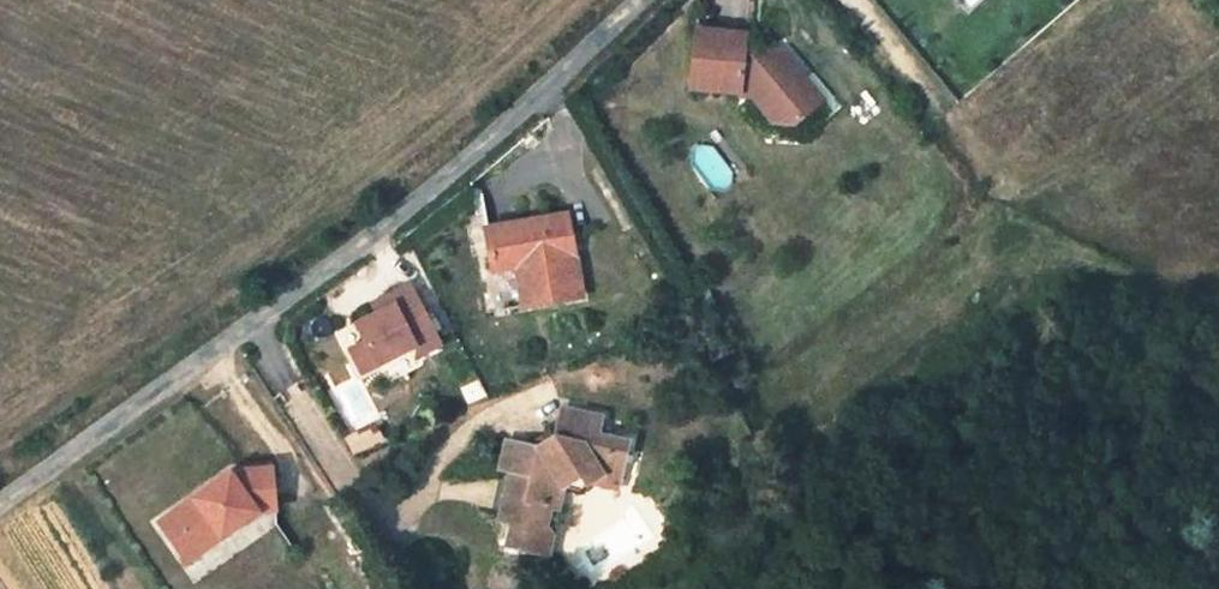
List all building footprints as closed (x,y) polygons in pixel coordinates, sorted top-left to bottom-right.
[(795,123),(807,113),(808,98),(798,85),(807,78),(785,49),(776,55),(753,51),(756,36),(708,26),(697,80),(741,89),(740,94),(755,96),(773,120),(795,123)] [(798,85),(808,98),(807,113),(825,98),(807,78),(798,85)] [(583,295),(570,215),(489,228),(496,270),(519,267),(526,304),(583,295)] [(411,280),(391,290),(396,299),(378,308),(357,319),(366,338),(350,346),(362,369),(411,343),(416,352),(441,340),(411,280)] [(396,299),(391,290),(373,299),(378,308),(396,299)] [(561,448),(536,447),(510,440),(504,464),(514,467),(501,517),(513,519),(506,541),(548,553),(553,537),(550,526),(551,505),(559,505),(560,484),(576,472),(583,481),(601,466),(622,467),(626,428),(604,425),(605,400),(582,399),(579,439),(561,448)] [(731,446),(739,441),(731,429),(724,434),(731,446)] [(229,471),(172,512),(200,549),(256,509),(274,507),(268,465),(229,471)] [(622,467),(601,466),(583,481),(620,480),(622,467)]
